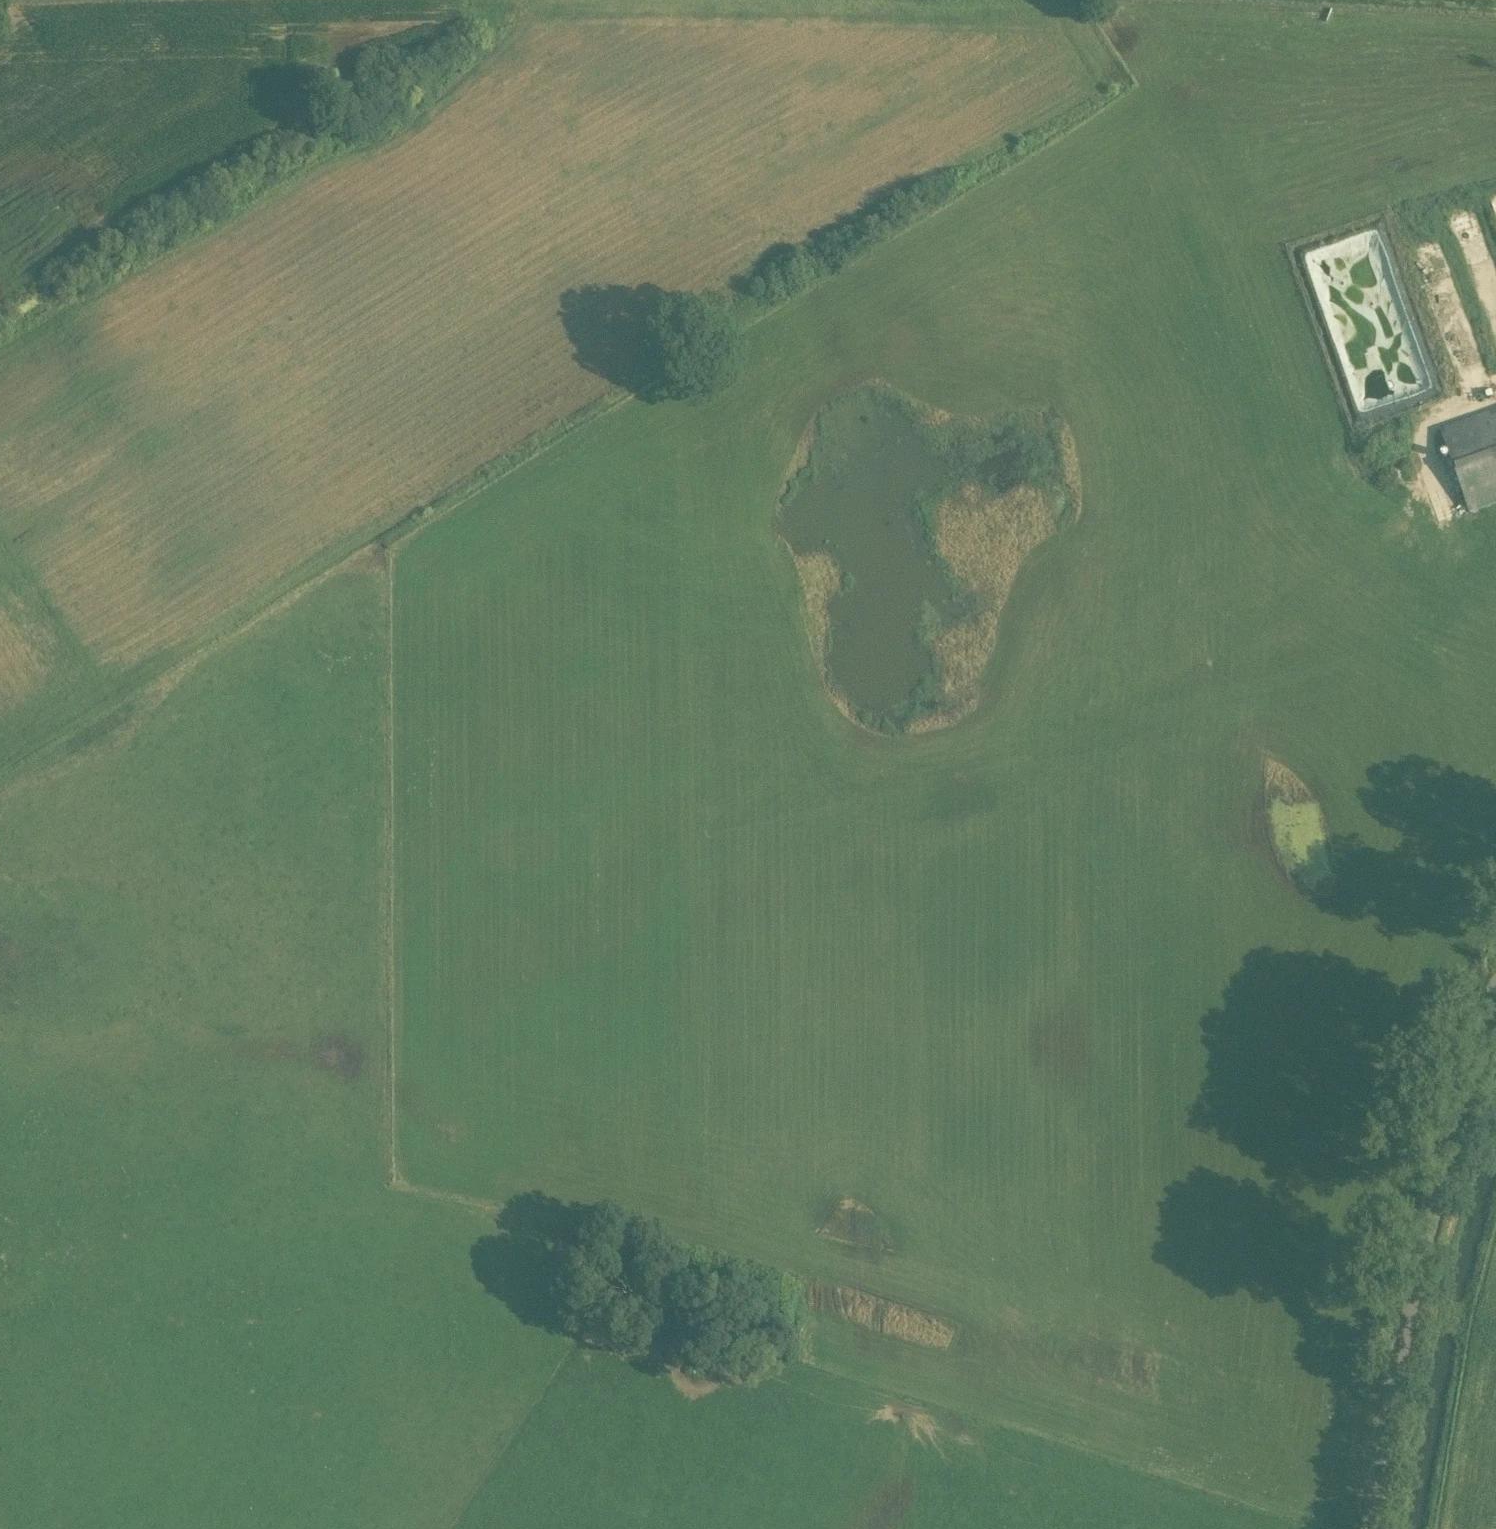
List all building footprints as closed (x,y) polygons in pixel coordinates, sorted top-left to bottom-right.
[(1473,418),(1440,430),(1469,514),(1495,505),(1495,410),(1473,418)]
